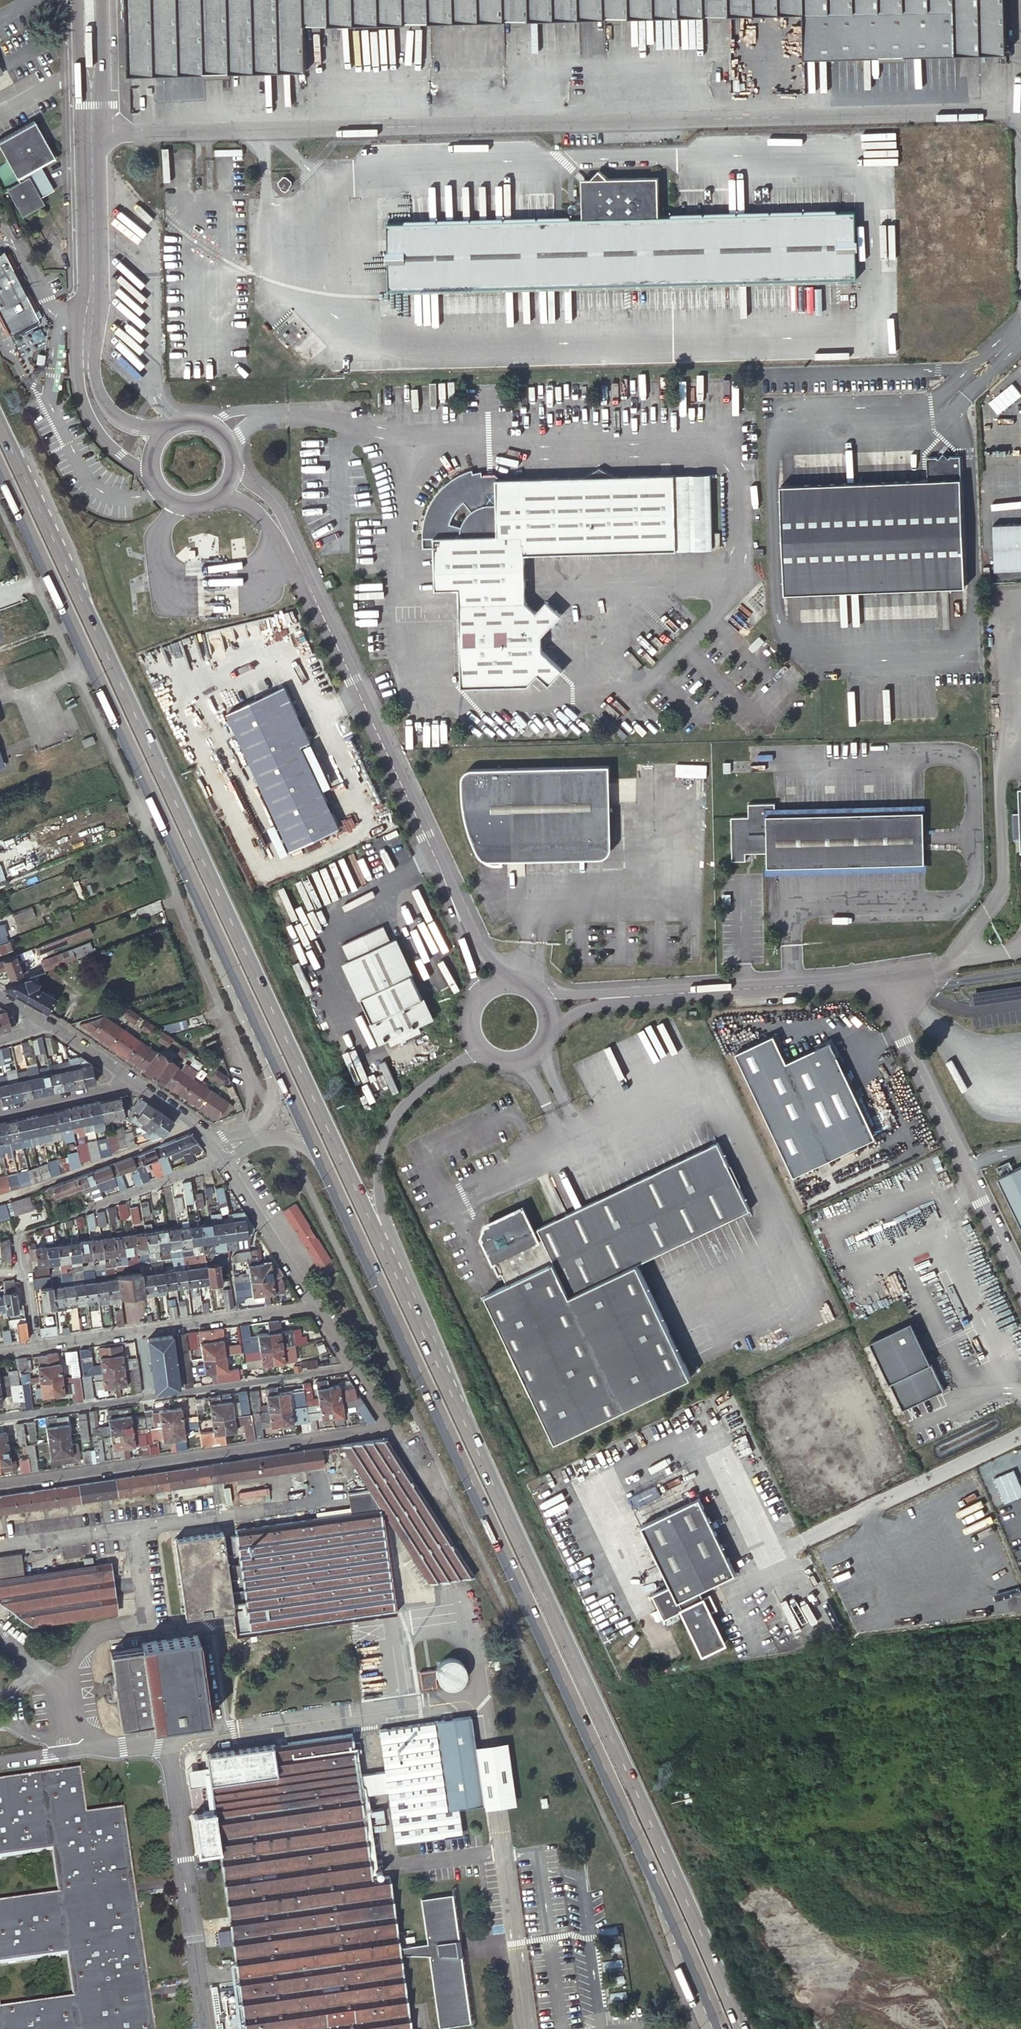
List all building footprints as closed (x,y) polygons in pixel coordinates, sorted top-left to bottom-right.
[(129,77),(154,76),(205,75),(304,73),(303,28),(803,17),(804,58),(956,55),(1004,54),(1003,0),(120,0),(121,3),(124,3),(125,11),(121,11),(121,19),(128,19),(129,77)] [(5,189),(17,210),(39,198),(52,191),(39,168),(54,160),(33,123),(0,141),(0,148),(19,181),(5,189)] [(388,225),(389,292),(858,279),(856,212),(658,217),(657,177),(608,178),(599,169),(580,185),(581,209),(577,208),(574,204),(569,204),(566,206),(566,211),(568,215),(572,215),(572,219),(388,225)] [(279,179),(276,184),(282,188),(285,187),(290,190),(294,187),(292,180),(282,174),(279,179)] [(39,198),(17,210),(21,217),(42,205),(39,198)] [(6,254),(0,256),(0,318),(9,338),(39,324),(6,254)] [(928,480),(781,485),(785,593),(965,587),(960,456),(950,456),(950,458),(949,458),(944,453),(939,458),(938,458),(938,457),(927,458),(928,480)] [(480,479),(480,475),(480,470),(473,470),(471,467),(460,471),(454,475),(446,481),(440,486),(432,496),(424,508),(420,519),(419,531),(419,541),(419,546),(431,546),(432,587),(455,587),(458,685),(524,684),(533,673),(545,682),(559,667),(535,648),(535,634),(555,613),(541,599),(530,609),(522,598),(522,552),(673,550),(673,475),(613,476),(597,470),(582,477),(497,479),(480,479)] [(673,475),(673,550),(710,550),(709,474),(673,475)] [(994,547),(1009,546),(1010,569),(1020,569),(1020,522),(993,523),(994,547)] [(994,547),(995,570),(1010,569),(1009,546),(994,547)] [(282,687),(228,712),(254,767),(292,850),(337,829),(299,747),(308,743),(282,687)] [(81,742),(83,748),(95,744),(92,737),(81,742)] [(610,762),(474,765),(469,765),(467,766),(464,768),(463,770),(462,773),(462,776),(465,804),(471,830),(475,843),(482,854),(486,856),(494,857),(503,857),(503,842),(597,839),(595,776),(610,776),(610,762)] [(612,846),(612,842),(610,776),(595,776),(597,839),(503,842),(503,857),(602,854),(606,853),(609,852),(611,850),(612,846)] [(924,862),(923,810),(775,813),(774,806),(774,801),(748,802),(748,816),(731,816),(732,860),(745,859),(745,850),(767,850),(767,866),(924,862)] [(774,806),(775,813),(923,810),(925,810),(925,803),(774,806)] [(1020,838),(1019,811),(1012,812),(1012,838),(1020,838)] [(767,866),(765,866),(765,873),(926,869),(926,862),(924,862),(767,866)] [(8,883),(6,878),(0,880),(0,887),(8,883)] [(76,881),(72,882),(74,888),(80,903),(84,901),(76,881)] [(15,912),(12,913),(16,923),(34,915),(31,906),(15,912)] [(67,909),(57,913),(61,925),(72,921),(67,909)] [(381,917),(341,936),(348,952),(344,954),(381,1033),(431,1010),(393,930),(389,932),(381,917)] [(65,935),(54,939),(57,946),(58,947),(92,934),(89,926),(65,935)] [(57,946),(54,939),(40,945),(35,947),(38,954),(57,946)] [(12,950),(9,941),(0,945),(0,954),(12,950)] [(72,948),(75,957),(89,952),(91,951),(88,942),(72,948)] [(70,949),(60,953),(63,961),(74,958),(70,949)] [(40,960),(43,969),(63,961),(60,953),(40,960)] [(0,960),(0,970),(6,969),(10,978),(22,973),(20,968),(25,966),(22,960),(17,962),(15,954),(1,959),(0,960)] [(29,977),(4,986),(53,1014),(57,1007),(53,1005),(57,1000),(53,998),(54,996),(35,986),(37,981),(29,977)] [(10,1027),(5,1010),(0,1007),(0,1030),(10,1027)] [(128,1008),(123,1015),(127,1019),(132,1011),(128,1008)] [(132,1011),(127,1019),(132,1022),(137,1014),(132,1011)] [(79,1023),(109,1045),(121,1028),(104,1016),(79,1023)] [(183,1019),(171,1022),(174,1031),(186,1028),(183,1019)] [(146,1020),(140,1028),(145,1031),(150,1023),(146,1020)] [(150,1023),(145,1031),(150,1034),(155,1027),(150,1023)] [(121,1028),(109,1045),(127,1057),(139,1040),(121,1028)] [(163,1032),(158,1039),(162,1043),(167,1035),(163,1032)] [(167,1035),(162,1043),(166,1046),(172,1038),(167,1035)] [(44,1052),(41,1036),(36,1038),(33,1038),(37,1053),(44,1052)] [(737,1055),(792,1172),(873,1135),(830,1043),(786,1064),(774,1037),(737,1055)] [(21,1046),(23,1056),(31,1055),(28,1040),(20,1042),(21,1046)] [(144,1069),(156,1052),(139,1040),(127,1057),(144,1069)] [(3,1062),(10,1060),(7,1046),(0,1048),(3,1062)] [(182,1056),(187,1049),(183,1046),(177,1053),(182,1056)] [(204,1060),(187,1049),(182,1056),(199,1068),(204,1060)] [(144,1069),(143,1070),(163,1083),(163,1082),(175,1065),(176,1064),(157,1051),(156,1052),(144,1069)] [(80,1056),(78,1057),(84,1084),(94,1082),(91,1064),(80,1056)] [(78,1057),(68,1059),(68,1060),(74,1086),(84,1084),(78,1057)] [(53,1091),(64,1088),(58,1063),(52,1064),(50,1059),(46,1060),(47,1066),(53,1091)] [(74,1086),(68,1060),(58,1063),(64,1088),(74,1086)] [(204,1060),(199,1068),(203,1071),(208,1063),(204,1060)] [(163,1082),(181,1094),(192,1077),(197,1071),(184,1063),(180,1069),(175,1065),(163,1082)] [(33,1095),(43,1093),(37,1068),(37,1065),(26,1067),(27,1069),(33,1095)] [(43,1093),(53,1091),(47,1066),(37,1068),(43,1093)] [(217,1069),(213,1066),(207,1074),(212,1077),(217,1069)] [(12,1100),(22,1098),(16,1072),(16,1069),(5,1072),(6,1075),(12,1100)] [(22,1098),(33,1095),(27,1069),(16,1072),(22,1098)] [(217,1069),(212,1077),(216,1080),(221,1072),(217,1069)] [(228,1077),(223,1073),(221,1072),(216,1080),(226,1087),(226,1085),(231,1082),(229,1076),(228,1077)] [(12,1100),(6,1075),(0,1077),(0,1096),(1,1102),(12,1100)] [(192,1077),(181,1094),(198,1106),(210,1089),(192,1077)] [(237,1095),(231,1082),(226,1085),(226,1087),(231,1098),(237,1095)] [(226,1112),(232,1104),(210,1089),(198,1106),(215,1118),(219,1113),(222,1115),(226,1112)] [(109,1099),(114,1122),(125,1120),(123,1109),(129,1108),(127,1095),(126,1095),(109,1099)] [(140,1098),(139,1098),(132,1109),(138,1113),(136,1117),(134,1115),(131,1120),(139,1126),(140,1127),(143,1122),(145,1124),(155,1109),(140,1098)] [(109,1099),(98,1101),(103,1124),(114,1122),(109,1099)] [(98,1101),(88,1104),(94,1129),(104,1126),(103,1124),(98,1101)] [(88,1104),(78,1106),(84,1131),(94,1129),(88,1104)] [(78,1106),(67,1108),(73,1132),(77,1131),(78,1136),(84,1135),(84,1131),(78,1106)] [(73,1132),(67,1108),(57,1110),(62,1134),(73,1132)] [(164,1115),(155,1109),(145,1124),(143,1122),(140,1127),(148,1132),(149,1133),(152,1128),(154,1129),(164,1115)] [(57,1110),(47,1113),(50,1130),(52,1136),(62,1134),(57,1110)] [(47,1113),(36,1115),(42,1142),(46,1157),(50,1156),(45,1131),(50,1130),(47,1113)] [(36,1115),(26,1117),(31,1141),(32,1145),(42,1142),(36,1115)] [(149,1133),(148,1132),(143,1133),(146,1142),(162,1136),(173,1121),(164,1115),(154,1129),(152,1128),(149,1133)] [(26,1117),(16,1119),(21,1142),(21,1143),(31,1141),(26,1117)] [(16,1119),(5,1122),(10,1144),(21,1142),(16,1119)] [(0,1123),(0,1147),(5,1145),(6,1150),(8,1149),(10,1157),(13,1156),(10,1144),(5,1122),(0,1123)] [(119,1148),(127,1146),(124,1132),(123,1130),(123,1127),(115,1128),(116,1132),(119,1146),(119,1148)] [(131,1131),(124,1132),(127,1146),(134,1144),(132,1136),(131,1131)] [(110,1152),(119,1146),(116,1132),(106,1135),(107,1140),(110,1152)] [(189,1132),(175,1138),(182,1155),(186,1164),(192,1162),(187,1150),(191,1149),(192,1151),(201,1148),(197,1142),(189,1132)] [(491,1293),(563,1439),(699,1374),(641,1259),(754,1204),(721,1137),(542,1223),(543,1226),(539,1229),(527,1203),(493,1219),(486,1238),(503,1272),(507,1270),(513,1282),(491,1293)] [(159,1145),(153,1148),(157,1158),(158,1161),(163,1174),(171,1171),(166,1158),(164,1155),(170,1153),(173,1158),(182,1155),(175,1138),(159,1145)] [(110,1154),(110,1152),(107,1140),(96,1142),(100,1156),(107,1155),(107,1156),(110,1154)] [(90,1158),(100,1156),(96,1142),(86,1144),(90,1158)] [(90,1159),(90,1158),(86,1144),(86,1143),(76,1145),(78,1154),(80,1162),(90,1159)] [(153,1148),(131,1156),(135,1167),(137,1171),(142,1182),(148,1180),(142,1164),(157,1158),(153,1148)] [(78,1154),(67,1156),(70,1169),(80,1165),(80,1162),(78,1154)] [(50,1176),(60,1173),(57,1158),(56,1155),(50,1156),(46,1157),(48,1166),(50,1176)] [(60,1173),(70,1169),(67,1156),(57,1158),(60,1173)] [(131,1156),(109,1164),(113,1175),(116,1185),(119,1191),(126,1189),(119,1173),(135,1167),(131,1156)] [(158,1161),(151,1164),(156,1177),(163,1174),(158,1161)] [(1013,1170),(1010,1163),(997,1168),(1020,1222),(1020,1166),(1013,1170)] [(109,1164),(92,1171),(96,1182),(99,1191),(116,1185),(113,1175),(109,1164)] [(40,1179),(50,1176),(48,1166),(37,1168),(40,1179)] [(30,1183),(40,1179),(37,1168),(27,1170),(30,1183)] [(26,1185),(30,1183),(27,1170),(17,1173),(20,1187),(21,1187),(26,1185)] [(75,1177),(79,1188),(90,1184),(92,1188),(96,1197),(96,1199),(101,1197),(101,1195),(99,1191),(96,1182),(92,1171),(75,1177)] [(135,1185),(142,1182),(137,1171),(130,1173),(135,1185)] [(19,1187),(20,1187),(17,1173),(6,1175),(10,1190),(19,1187)] [(10,1190),(6,1175),(0,1176),(0,1193),(9,1190),(10,1190)] [(53,1192),(55,1197),(79,1188),(75,1177),(52,1185),(46,1188),(48,1194),(53,1192)] [(193,1179),(186,1180),(188,1195),(195,1194),(195,1193),(193,1179)] [(90,1184),(79,1188),(81,1192),(92,1188),(90,1184)] [(222,1186),(214,1188),(218,1204),(225,1202),(222,1186)] [(201,1192),(195,1193),(195,1194),(197,1208),(203,1207),(201,1192)] [(28,1195),(9,1202),(14,1214),(33,1208),(28,1195)] [(181,1197),(173,1198),(175,1212),(183,1210),(181,1197)] [(140,1202),(142,1216),(149,1215),(147,1201),(140,1202)] [(5,1203),(9,1216),(14,1214),(9,1202),(5,1203)] [(0,1204),(0,1221),(10,1218),(9,1216),(5,1203),(0,1204)] [(124,1204),(117,1205),(119,1218),(126,1217),(124,1204)] [(295,1204),(283,1212),(321,1267),(333,1259),(295,1204)] [(136,1206),(129,1207),(131,1222),(139,1221),(136,1206)] [(107,1208),(109,1223),(116,1222),(114,1207),(107,1208)] [(103,1210),(96,1212),(98,1226),(105,1225),(103,1210)] [(232,1215),(233,1220),(237,1237),(249,1235),(253,1227),(243,1211),(232,1214),(232,1215)] [(86,1214),(88,1229),(94,1228),(92,1212),(86,1214)] [(219,1239),(225,1239),(223,1228),(222,1221),(221,1218),(220,1215),(209,1216),(211,1223),(214,1240),(219,1239)] [(77,1217),(75,1218),(76,1228),(83,1227),(81,1216),(77,1217)] [(203,1242),(200,1224),(199,1219),(194,1220),(195,1225),(188,1226),(191,1243),(203,1242)] [(237,1237),(233,1220),(222,1221),(223,1228),(225,1239),(226,1243),(227,1247),(228,1250),(240,1249),(238,1243),(238,1241),(237,1237)] [(191,1243),(188,1226),(187,1221),(181,1222),(182,1227),(177,1227),(180,1245),(180,1246),(182,1246),(182,1245),(191,1243)] [(214,1240),(211,1223),(200,1224),(203,1242),(214,1240)] [(146,1243),(147,1250),(158,1248),(155,1231),(151,1231),(150,1224),(143,1224),(144,1229),(144,1232),(146,1243)] [(169,1247),(180,1245),(177,1227),(166,1229),(168,1238),(169,1247)] [(126,1235),(122,1235),(125,1253),(125,1259),(126,1264),(138,1263),(137,1259),(135,1260),(132,1259),(133,1257),(132,1252),(136,1251),(133,1234),(132,1229),(125,1230),(126,1235)] [(158,1248),(159,1256),(159,1260),(171,1258),(170,1252),(166,1252),(166,1247),(169,1247),(168,1238),(166,1229),(155,1231),(158,1248)] [(111,1237),(113,1255),(125,1253),(122,1235),(121,1230),(115,1231),(115,1236),(111,1237)] [(139,1233),(133,1234),(136,1251),(147,1250),(146,1243),(144,1232),(139,1233)] [(0,1239),(0,1255),(1,1259),(10,1258),(7,1237),(0,1239)] [(100,1238),(102,1256),(113,1255),(111,1237),(100,1238)] [(100,1238),(93,1239),(89,1240),(91,1258),(102,1256),(100,1238)] [(215,1247),(216,1252),(228,1250),(227,1247),(226,1243),(225,1239),(219,1239),(221,1246),(215,1247)] [(78,1241),(80,1259),(91,1258),(89,1240),(78,1241)] [(78,1241),(67,1243),(69,1261),(80,1259),(78,1241)] [(49,1275),(49,1272),(48,1264),(45,1246),(41,1247),(40,1243),(33,1244),(34,1252),(29,1253),(29,1258),(35,1258),(36,1264),(37,1274),(32,1274),(32,1277),(37,1277),(49,1275)] [(56,1244),(59,1262),(69,1261),(67,1243),(56,1244)] [(45,1246),(48,1264),(59,1262),(56,1244),(45,1246)] [(228,1250),(216,1252),(204,1254),(205,1257),(208,1256),(208,1257),(210,1257),(210,1259),(208,1259),(205,1259),(206,1264),(207,1267),(209,1282),(210,1288),(221,1286),(220,1282),(221,1281),(218,1264),(226,1263),(229,1253),(228,1250)] [(260,1278),(258,1263),(258,1261),(261,1261),(260,1255),(253,1256),(252,1250),(236,1253),(231,1257),(231,1262),(247,1260),(249,1273),(242,1274),(240,1275),(233,1276),(234,1281),(260,1278)] [(270,1262),(258,1263),(260,1278),(279,1276),(282,1274),(278,1268),(271,1269),(270,1262)] [(195,1267),(197,1284),(209,1282),(207,1267),(206,1264),(205,1264),(206,1265),(195,1267)] [(184,1268),(186,1285),(195,1284),(197,1284),(195,1267),(184,1268)] [(173,1270),(173,1273),(175,1287),(186,1285),(184,1268),(173,1270)] [(173,1270),(161,1271),(164,1288),(175,1287),(173,1273),(173,1270)] [(151,1273),(154,1296),(165,1294),(164,1288),(161,1271),(151,1273)] [(139,1274),(139,1272),(116,1276),(117,1278),(119,1296),(142,1293),(139,1274)] [(142,1293),(143,1297),(154,1296),(151,1273),(139,1274),(142,1293)] [(60,1274),(49,1275),(50,1278),(53,1277),(54,1278),(56,1278),(57,1283),(62,1282),(61,1277),(60,1274)] [(32,1277),(34,1288),(39,1287),(41,1303),(38,1303),(40,1312),(54,1310),(51,1285),(50,1278),(49,1275),(37,1277),(32,1277)] [(279,1276),(260,1278),(262,1294),(263,1301),(264,1305),(270,1304),(269,1293),(274,1292),(275,1296),(284,1295),(282,1281),(279,1276)] [(105,1279),(109,1303),(120,1301),(119,1296),(117,1278),(105,1279)] [(262,1294),(260,1278),(234,1281),(236,1302),(243,1301),(243,1297),(253,1295),(262,1294)] [(13,1279),(2,1281),(3,1293),(7,1316),(7,1318),(24,1316),(23,1309),(17,1310),(14,1291),(13,1279)] [(95,1280),(96,1294),(97,1298),(98,1304),(109,1303),(105,1279),(95,1280)] [(97,1298),(96,1294),(95,1280),(84,1282),(86,1299),(87,1305),(93,1304),(92,1298),(97,1298)] [(84,1282),(72,1283),(75,1301),(76,1307),(87,1305),(86,1299),(84,1282)] [(72,1283),(62,1285),(62,1288),(65,1308),(70,1307),(76,1307),(75,1301),(72,1283)] [(65,1309),(65,1308),(62,1288),(62,1285),(52,1286),(52,1285),(51,1285),(54,1310),(65,1309)] [(233,1307),(230,1288),(222,1289),(225,1309),(233,1307)] [(263,1301),(262,1294),(253,1295),(253,1302),(263,1301)] [(185,1300),(178,1301),(180,1317),(187,1316),(185,1300)] [(120,1301),(109,1303),(110,1311),(114,1310),(121,1309),(120,1301)] [(170,1319),(177,1318),(175,1305),(168,1306),(170,1319)] [(116,1326),(123,1325),(121,1309),(114,1310),(116,1326)] [(100,1328),(101,1328),(99,1310),(91,1311),(94,1329),(100,1328)] [(79,1331),(77,1318),(71,1318),(70,1318),(72,1332),(79,1331)] [(869,1337),(902,1406),(940,1388),(907,1319),(869,1337)] [(25,1325),(24,1321),(21,1322),(21,1320),(16,1320),(18,1340),(27,1339),(25,1325)] [(278,1320),(266,1322),(268,1332),(270,1348),(282,1346),(294,1344),(292,1329),(280,1331),(278,1320)] [(242,1340),(244,1352),(247,1351),(246,1349),(249,1348),(249,1342),(247,1324),(240,1325),(240,1328),(240,1329),(241,1332),(242,1335),(242,1340)] [(40,1327),(41,1337),(57,1335),(56,1325),(40,1327)] [(225,1355),(236,1353),(239,1352),(238,1345),(223,1347),(221,1328),(210,1330),(214,1356),(225,1355)] [(8,1329),(2,1330),(3,1342),(10,1341),(9,1334),(8,1329)] [(210,1330),(205,1330),(206,1337),(199,1338),(202,1358),(214,1356),(210,1330)] [(187,1333),(190,1360),(194,1359),(194,1356),(196,1353),(195,1346),(197,1346),(195,1332),(187,1333)] [(247,1351),(259,1349),(270,1348),(268,1332),(257,1334),(258,1340),(249,1342),(249,1348),(246,1349),(247,1351)] [(190,1386),(183,1333),(175,1335),(182,1387),(185,1387),(190,1386)] [(179,1389),(172,1335),(147,1339),(154,1392),(179,1389)] [(294,1344),(282,1346),(270,1348),(273,1363),(296,1360),(294,1344)] [(315,1346),(318,1353),(325,1351),(322,1344),(315,1346)] [(110,1355),(112,1371),(123,1369),(133,1368),(137,1368),(137,1365),(136,1359),(122,1361),(121,1354),(120,1345),(109,1346),(110,1355)] [(79,1350),(82,1375),(83,1375),(90,1374),(94,1373),(112,1371),(110,1355),(109,1346),(98,1348),(100,1366),(92,1367),(89,1349),(79,1350)] [(261,1364),(273,1363),(270,1348),(259,1349),(247,1351),(244,1352),(245,1360),(260,1358),(261,1364)] [(66,1364),(70,1363),(72,1377),(79,1376),(75,1350),(65,1352),(66,1364)] [(56,1353),(46,1354),(50,1380),(53,1379),(61,1378),(59,1363),(57,1363),(56,1353)] [(37,1366),(39,1378),(39,1381),(50,1380),(46,1354),(37,1356),(38,1365),(37,1366)] [(225,1355),(214,1356),(216,1371),(217,1383),(239,1380),(237,1368),(227,1369),(225,1355)] [(212,1383),(217,1383),(216,1371),(214,1356),(202,1358),(203,1363),(196,1364),(198,1374),(201,1374),(201,1376),(206,1375),(206,1373),(211,1372),(212,1383)] [(26,1357),(17,1359),(19,1373),(26,1373),(30,1372),(29,1361),(26,1362),(26,1357)] [(260,1358),(245,1360),(246,1367),(261,1364),(260,1358)] [(316,1359),(300,1361),(301,1369),(317,1367),(316,1359)] [(133,1368),(123,1369),(112,1371),(114,1386),(116,1397),(120,1397),(118,1386),(131,1384),(132,1393),(141,1392),(137,1368),(133,1368)] [(15,1369),(6,1370),(6,1376),(0,1377),(0,1387),(17,1384),(15,1369)] [(112,1371),(94,1373),(96,1389),(114,1386),(112,1371)] [(19,1373),(21,1384),(28,1383),(39,1381),(39,1378),(26,1379),(26,1373),(19,1373)] [(90,1374),(83,1375),(86,1398),(93,1397),(90,1374)] [(79,1376),(72,1377),(75,1395),(72,1396),(73,1402),(82,1401),(79,1376)] [(50,1380),(52,1395),(70,1393),(69,1383),(62,1384),(61,1378),(53,1379),(50,1380)] [(50,1380),(39,1381),(40,1387),(34,1388),(35,1397),(52,1395),(50,1380)] [(330,1400),(328,1386),(327,1380),(315,1382),(318,1398),(312,1399),(310,1383),(302,1384),(303,1390),(305,1404),(330,1400)] [(346,1384),(339,1385),(340,1391),(354,1389),(351,1383),(349,1381),(346,1381),(346,1384)] [(28,1383),(21,1384),(24,1408),(31,1407),(28,1383)] [(1,1402),(0,1396),(3,1396),(5,1393),(11,1393),(12,1401),(19,1400),(17,1384),(0,1387),(0,1402),(1,1402)] [(339,1385),(328,1386),(330,1400),(331,1400),(356,1396),(354,1389),(340,1391),(339,1385)] [(249,1390),(252,1413),(279,1408),(277,1393),(276,1386),(264,1388),(267,1405),(259,1406),(257,1389),(249,1390)] [(245,1390),(237,1392),(239,1411),(243,1411),(244,1414),(248,1413),(245,1390)] [(277,1393),(279,1408),(298,1405),(305,1404),(303,1390),(277,1393)] [(219,1395),(219,1401),(222,1417),(233,1415),(230,1393),(219,1395)] [(201,1395),(196,1395),(199,1420),(203,1420),(205,1420),(201,1395)] [(222,1417),(219,1401),(218,1395),(207,1396),(211,1419),(222,1417)] [(362,1401),(359,1396),(356,1396),(331,1400),(330,1400),(332,1417),(333,1417),(335,1424),(343,1422),(342,1416),(343,1416),(342,1406),(357,1404),(362,1401)] [(319,1410),(320,1419),(332,1417),(330,1400),(305,1404),(306,1412),(319,1410)] [(298,1405),(279,1408),(281,1424),(292,1423),(300,1421),(300,1420),(307,1419),(306,1412),(305,1404),(298,1405)] [(375,1421),(365,1406),(359,1410),(366,1423),(375,1421)] [(180,1407),(169,1409),(171,1425),(182,1424),(180,1407)] [(117,1409),(120,1431),(132,1430),(139,1429),(144,1428),(142,1417),(130,1418),(129,1408),(117,1409)] [(256,1439),(269,1437),(267,1426),(281,1424),(279,1408),(252,1413),(256,1439)] [(109,1433),(115,1432),(120,1431),(117,1409),(106,1411),(107,1418),(108,1425),(109,1433)] [(151,1409),(145,1410),(148,1428),(150,1428),(167,1426),(171,1425),(169,1409),(152,1411),(151,1409)] [(88,1411),(91,1435),(95,1435),(99,1434),(109,1433),(108,1425),(97,1427),(96,1422),(95,1410),(88,1411)] [(319,1410),(306,1412),(307,1419),(314,1418),(315,1420),(320,1419),(319,1410)] [(80,1437),(84,1437),(87,1436),(85,1412),(77,1413),(80,1437)] [(244,1414),(241,1414),(243,1424),(246,1440),(252,1440),(254,1439),(250,1413),(248,1413),(244,1414)] [(233,1415),(222,1417),(224,1432),(235,1431),(234,1425),(238,1424),(243,1424),(241,1414),(237,1415),(233,1415)] [(70,1438),(67,1416),(55,1417),(58,1440),(70,1438)] [(47,1437),(47,1441),(58,1440),(55,1417),(44,1419),(45,1426),(41,1427),(42,1438),(47,1437)] [(221,1444),(226,1443),(224,1432),(222,1417),(211,1419),(213,1433),(211,1433),(212,1440),(220,1439),(221,1444)] [(314,1418),(307,1419),(309,1431),(316,1430),(315,1420),(314,1418)] [(307,1419),(300,1420),(300,1421),(302,1432),(309,1431),(307,1419)] [(26,1422),(29,1441),(35,1440),(34,1434),(35,1434),(33,1421),(26,1422)] [(22,1423),(15,1424),(18,1443),(25,1442),(25,1441),(22,1423)] [(182,1424),(171,1425),(174,1445),(178,1444),(181,1444),(184,1441),(184,1438),(182,1424)] [(150,1428),(148,1428),(151,1454),(158,1453),(156,1440),(161,1439),(162,1441),(169,1440),(171,1451),(174,1450),(174,1445),(171,1425),(167,1426),(150,1428)] [(132,1430),(120,1431),(124,1458),(128,1457),(126,1446),(139,1445),(141,1455),(147,1454),(144,1428),(139,1429),(132,1430)] [(120,1431),(115,1432),(109,1433),(111,1448),(108,1449),(109,1456),(119,1454),(120,1458),(124,1458),(120,1431)] [(93,1448),(95,1462),(103,1461),(99,1434),(95,1435),(91,1435),(93,1448)] [(61,1461),(72,1459),(79,1458),(77,1442),(70,1443),(70,1438),(58,1440),(61,1461)] [(429,1581),(474,1575),(443,1527),(403,1464),(386,1438),(343,1444),(373,1490),(384,1508),(429,1581)] [(50,1462),(61,1461),(58,1440),(47,1441),(50,1462)] [(29,1471),(34,1471),(29,1444),(25,1444),(25,1445),(27,1457),(29,1471)] [(322,1447),(140,1474),(0,1495),(0,1513),(89,1500),(208,1482),(325,1464),(322,1447)] [(8,1447),(0,1449),(0,1472),(16,1469),(15,1460),(10,1460),(8,1447)] [(95,1462),(93,1448),(82,1450),(84,1463),(90,1462),(95,1462)] [(29,1471),(27,1457),(21,1458),(23,1472),(29,1472),(29,1471)] [(240,1496),(267,1498),(268,1487),(247,1485),(247,1492),(240,1492),(240,1496)] [(384,1508),(373,1490),(352,1493),(355,1512),(378,1509),(384,1508)] [(698,1498),(641,1526),(670,1585),(652,1594),(664,1617),(682,1608),(703,1652),(724,1642),(710,1612),(702,1597),(699,1591),(735,1574),(698,1498)] [(393,1612),(378,1509),(355,1512),(233,1530),(234,1536),(228,1537),(230,1555),(236,1555),(238,1567),(230,1568),(233,1587),(241,1586),(241,1591),(229,1593),(220,1531),(175,1537),(186,1616),(231,1610),(234,1631),(234,1634),(348,1618),(393,1612)] [(24,1574),(20,1552),(0,1555),(0,1577),(24,1574)] [(107,1562),(24,1574),(0,1577),(0,1601),(31,1626),(114,1614),(107,1562)] [(708,1594),(702,1597),(710,1612),(716,1609),(708,1594)] [(209,1717),(198,1635),(142,1642),(143,1645),(110,1650),(120,1726),(153,1722),(154,1725),(209,1717)] [(438,1671),(438,1673),(435,1673),(434,1670),(420,1672),(422,1687),(437,1685),(436,1678),(438,1678),(439,1681),(440,1682),(442,1684),(443,1685),(445,1686),(447,1687),(448,1688),(450,1688),(455,1688),(457,1688),(458,1687),(460,1686),(462,1685),(463,1683),(464,1682),(465,1680),(466,1678),(467,1676),(467,1674),(467,1672),(466,1670),(466,1668),(465,1666),(463,1664),(462,1663),(459,1661),(457,1660),(455,1659),(453,1659),(451,1659),(449,1660),(447,1660),(445,1661),(443,1662),(442,1664),(440,1665),(439,1667),(438,1669),(438,1671)] [(448,1809),(458,1808),(484,1804),(471,1716),(435,1721),(448,1809)] [(448,1809),(435,1721),(380,1729),(397,1844),(462,1835),(458,1808),(448,1809)] [(351,1734),(205,1755),(214,1812),(193,1815),(199,1856),(219,1853),(245,2028),(411,2028),(400,1958),(399,1950),(388,1876),(373,1878),(351,1734)] [(120,1812),(82,1817),(75,1772),(0,1783),(0,1858),(50,1851),(56,1896),(0,1904),(0,1965),(64,1955),(71,2001),(0,2011),(0,2028),(151,2028),(120,1812)] [(400,1958),(429,1959),(439,2028),(451,2028),(471,2026),(463,1974),(460,1975),(456,1943),(458,1943),(452,1897),(420,1902),(427,1946),(399,1950),(400,1958)] [(230,1939),(226,1940),(225,1932),(218,1933),(220,1946),(231,1945),(230,1939)]
